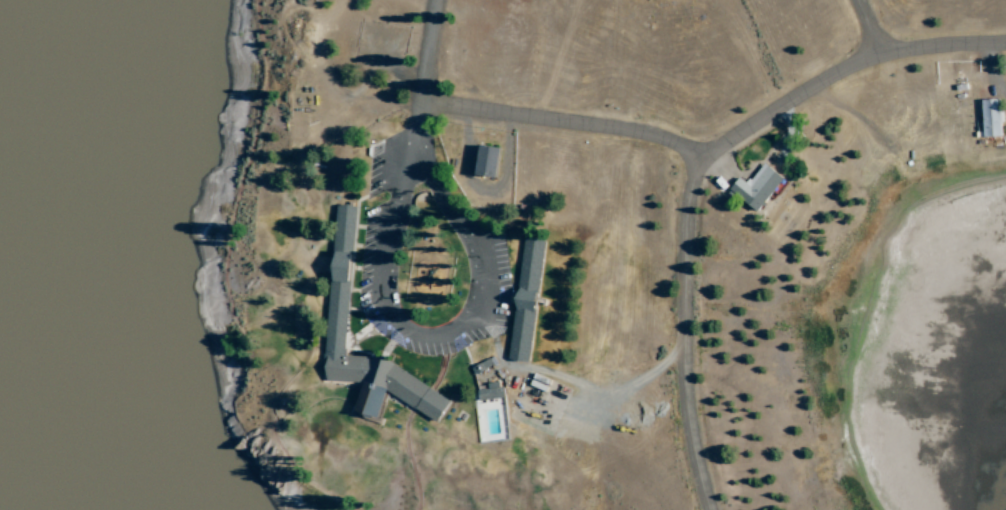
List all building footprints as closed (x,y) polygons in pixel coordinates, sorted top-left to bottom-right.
[(1004,136),(1002,99),(983,100),(984,137),(1004,136)] [(477,175),(497,179),(503,150),(482,146),(477,175)] [(741,176),(730,191),(759,212),(784,178),(768,166),(754,186),(741,176)] [(452,403),(385,358),(346,356),(356,206),(337,205),(334,250),(336,252),(335,278),(330,285),(324,381),(359,383),(357,413),(364,418),(381,419),(382,401),(388,391),(437,424),(452,403)] [(511,361),(531,363),(544,241),(523,238),(511,361)] [(472,368),(475,375),(492,367),(489,360),(472,368)] [(488,390),(478,390),(478,400),(503,398),(502,382),(488,383),(488,390)]
